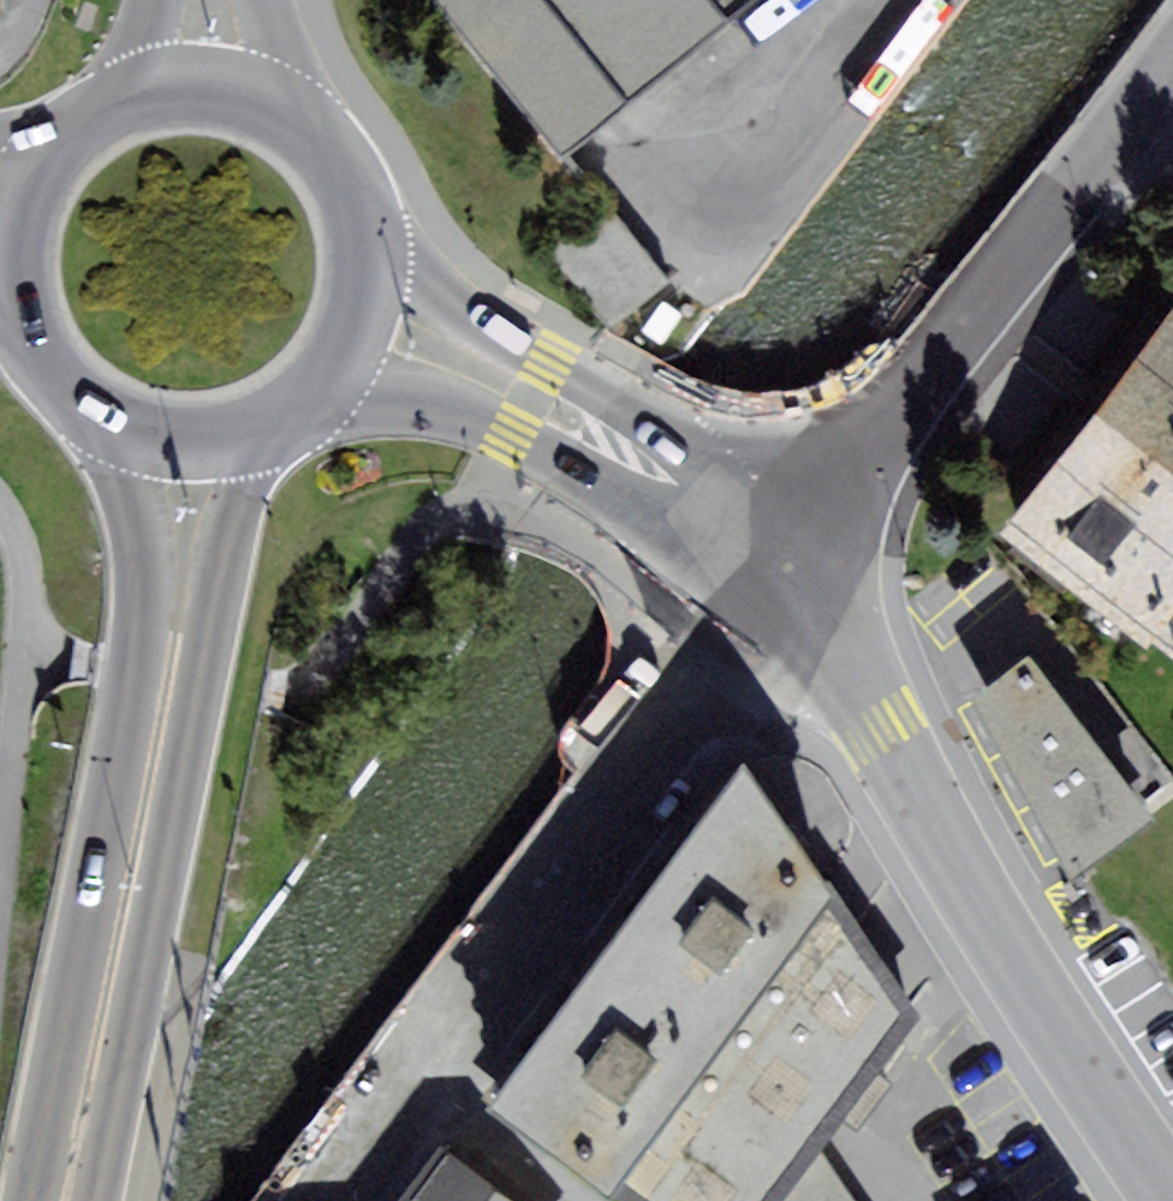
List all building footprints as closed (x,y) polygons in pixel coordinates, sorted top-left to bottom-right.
[(14,4),(15,0),(0,0),(0,23),(14,4)] [(562,152),(752,0),(439,0),(562,152)] [(608,201),(549,248),(609,323),(668,276),(608,201)] [(1004,524),(1172,655),(1172,308),(1004,524)] [(969,690),(1073,866),(1153,805),(1030,641),(969,690)] [(486,1079),(647,1200),(758,1200),(857,1069),(908,1000),(833,898),(730,759),(661,850),(549,996),(486,1079)] [(446,1141),(402,1200),(523,1200),(446,1141)]
